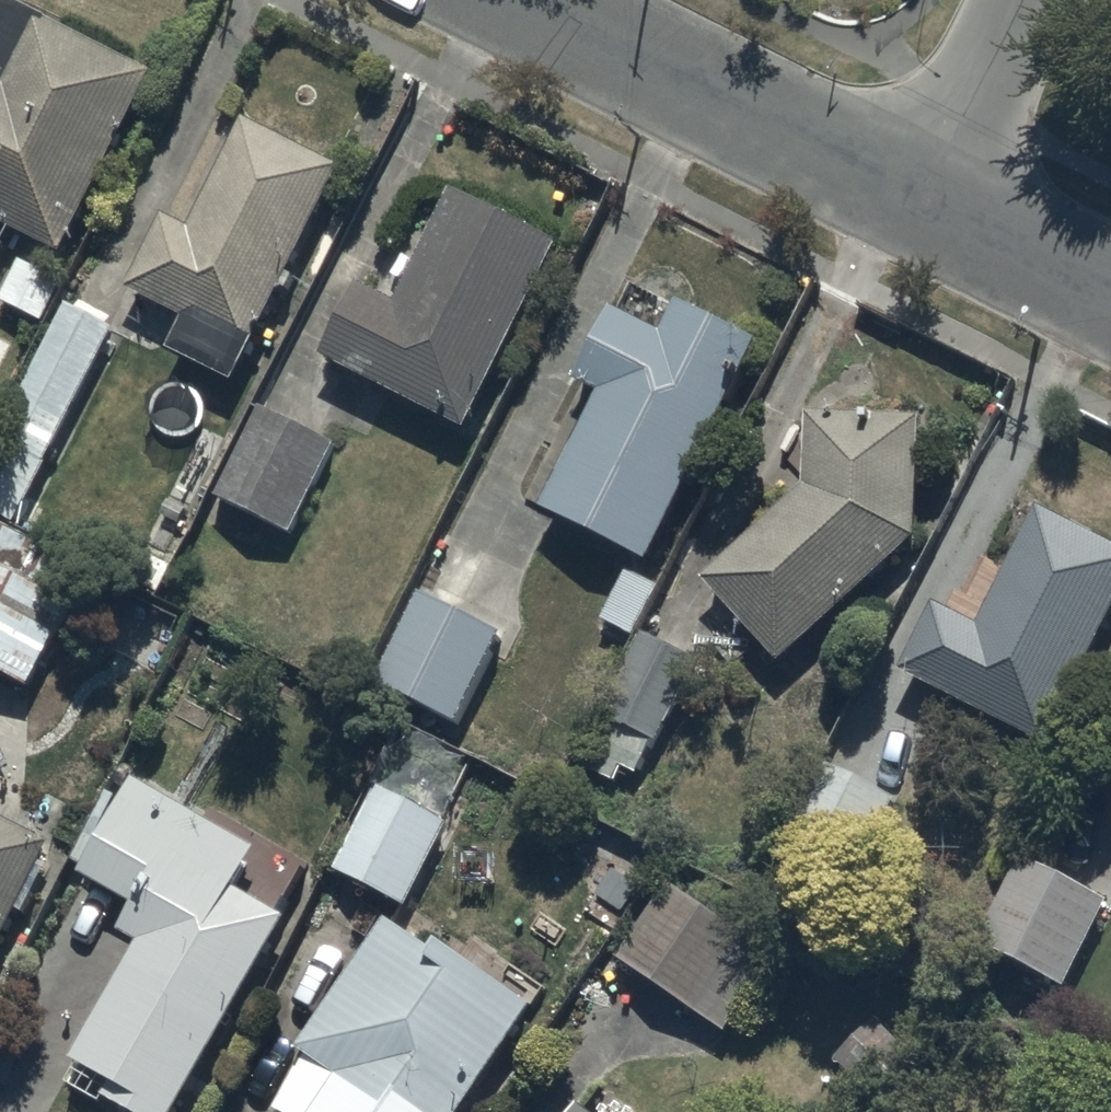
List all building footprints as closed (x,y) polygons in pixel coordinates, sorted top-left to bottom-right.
[(28,0),(0,0),(0,217),(65,250),(159,66),(28,0)] [(348,161),(247,113),(194,224),(167,211),(132,284),(190,312),(174,346),(243,379),(348,161)] [(363,278),(324,355),(472,429),(568,239),(459,184),(401,297),(363,278)] [(20,255),(0,295),(0,297),(47,320),(68,279),(20,255)] [(655,556),(764,333),(684,294),(667,328),(617,304),(581,377),(611,392),(554,507),(655,556)] [(57,444),(112,332),(73,313),(18,425),(57,444)] [(337,439),(259,401),(214,492),(292,531),(337,439)] [(810,485),(711,572),(785,656),(923,534),(924,412),(811,411),(810,485)] [(1110,621),(1110,537),(1042,503),(1008,571),(979,556),(955,605),(939,597),(904,667),(1052,740),(1110,621)] [(30,683),(101,563),(0,504),(0,666),(30,683)] [(506,628),(420,587),(374,682),(461,723),(506,628)] [(657,756),(705,656),(645,627),(580,764),(619,783),(627,767),(638,772),(648,751),(657,756)] [(139,773),(85,867),(142,900),(126,928),(142,937),(76,1052),(117,1076),(110,1088),(153,1111),(182,1111),(297,911),(240,878),(260,843),(139,773)] [(454,825),(381,783),(334,865),(407,907),(454,825)] [(0,809),(0,942),(52,835),(0,809)] [(1066,986),(1110,893),(1028,854),(984,947),(1066,986)] [(785,947),(675,876),(621,959),(732,1030),(785,947)] [(542,1000),(445,934),(439,942),(394,911),(301,1045),(314,1054),(282,1101),(298,1111),(464,1111),(542,1000)] [(583,1096),(571,1111),(605,1111),(583,1096)]
